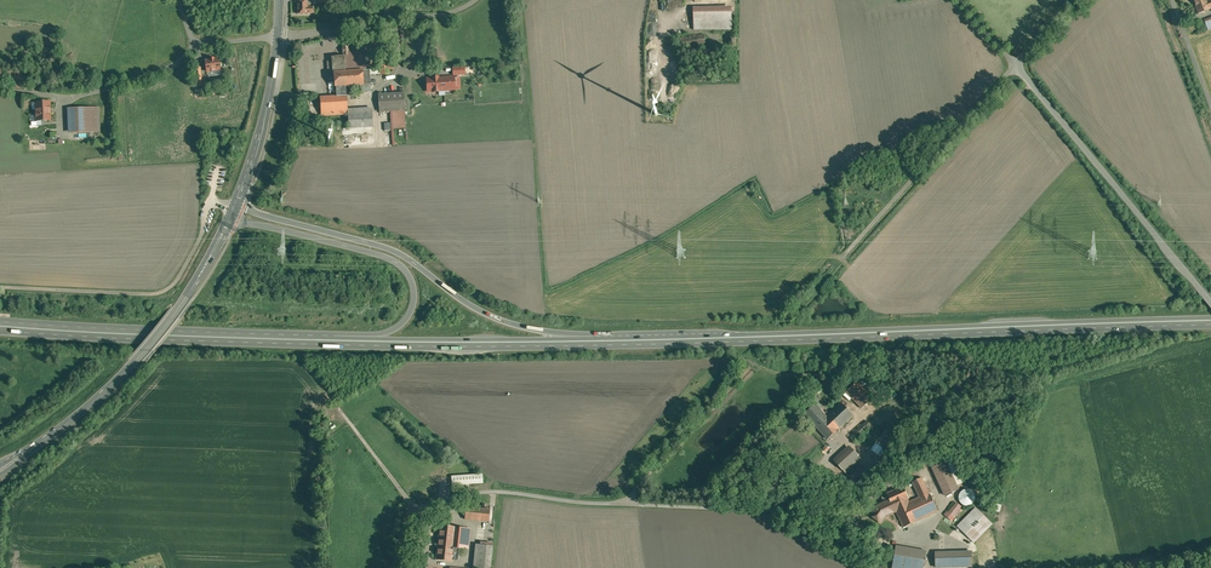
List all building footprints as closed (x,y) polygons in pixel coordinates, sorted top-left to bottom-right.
[(1199,13),(1210,9),(1207,2),(1206,0),(1194,0),(1199,13)] [(308,1),(297,1),(297,14),(308,13),(313,13),(313,7),(308,7),(308,1)] [(732,12),(694,12),(695,30),(732,29),(732,12)] [(704,34),(677,38),(679,48),(705,44),(704,34)] [(22,38),(25,46),(31,44),(28,36),(22,38)] [(363,50),(348,52),(348,54),(344,54),(344,56),(333,57),(333,60),(328,61),(327,62),(328,72),(329,72),(334,72),(336,87),(337,87),(337,86),(346,86),(364,85),(363,70),(367,70),(366,65),(369,64),(370,63),(369,55),(368,54),(365,54),(365,52),(363,50)] [(214,58),(209,59),(210,60),(205,60),(207,71),(220,70),(218,58),(214,59),(214,58)] [(200,67),(195,68),(197,87),(203,86),(200,67)] [(432,78),(427,79),(428,91),(445,90),(444,77),(439,78),(438,77),(432,78)] [(457,77),(444,77),(445,90),(458,89),(457,77)] [(346,86),(337,86),(337,87),(337,96),(346,96),(346,86)] [(404,93),(379,94),(380,111),(405,109),(404,93)] [(337,96),(320,97),(321,115),(348,114),(348,113),(347,96),(346,96),(337,96)] [(50,102),(36,102),(36,110),(35,110),(35,114),(36,115),(37,121),(42,121),(43,122),(46,122),(47,120),(50,120),(50,102)] [(96,107),(72,108),(73,133),(97,132),(96,107)] [(373,112),(348,113),(348,114),(349,128),(373,127),(373,112)] [(373,127),(349,128),(342,129),(343,136),(373,134),(373,127)] [(117,378),(128,366),(125,363),(118,370),(117,369),(114,371),(115,372),(113,374),(117,378)] [(868,389),(858,377),(854,381),(857,384),(850,391),(857,400),(868,389)] [(822,407),(815,413),(817,415),(812,419),(822,430),(834,419),(848,406),(836,393),(822,407)] [(810,394),(799,405),(812,419),(817,415),(815,413),(822,407),(810,394)] [(886,400),(877,408),(883,414),(891,406),(886,400)] [(863,412),(845,428),(851,434),(869,418),(863,412)] [(844,438),(830,451),(842,464),(856,451),(844,438)] [(875,442),(866,458),(877,464),(886,449),(875,442)] [(928,459),(940,487),(954,481),(942,453),(928,459)] [(915,488),(905,493),(904,491),(904,490),(899,478),(883,485),(886,491),(892,503),(899,519),(934,503),(918,469),(908,474),(915,488)] [(479,470),(449,472),(449,479),(479,476),(479,470)] [(966,481),(965,481),(963,481),(961,481),(960,482),(959,482),(958,483),(957,484),(956,485),(956,486),(955,487),(955,488),(955,489),(955,490),(955,491),(956,492),(956,494),(957,495),(959,496),(960,497),(961,497),(963,498),(964,498),(965,497),(966,497),(967,497),(968,496),(969,495),(970,495),(971,494),(971,492),(972,491),(972,490),(972,489),(972,488),(971,487),(971,486),(970,485),(970,483),(968,482),(967,482),(966,481)] [(886,491),(873,497),(866,506),(877,514),(882,508),(892,503),(886,491)] [(943,504),(942,503),(940,506),(947,512),(950,509),(958,498),(951,494),(943,504)] [(486,501),(462,499),(461,511),(485,513),(486,501)] [(971,499),(953,518),(969,534),(987,515),(971,499)] [(465,520),(436,517),(432,551),(447,553),(448,544),(453,545),(454,540),(462,541),(465,520)] [(487,538),(471,536),(468,561),(485,562),(487,538)] [(911,541),(888,537),(884,562),(914,567),(916,554),(909,553),(911,541)] [(918,542),(911,541),(909,553),(916,554),(918,542)] [(968,541),(930,543),(930,559),(969,558),(968,541)] [(419,558),(418,567),(439,567),(439,563),(427,562),(428,559),(419,558)] [(447,560),(446,567),(460,567),(461,561),(447,560)]
